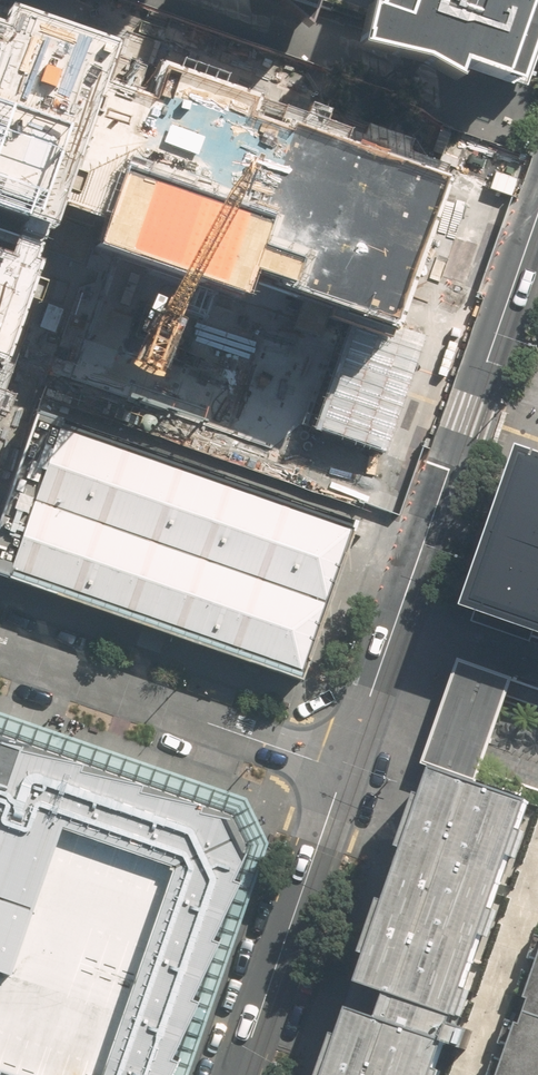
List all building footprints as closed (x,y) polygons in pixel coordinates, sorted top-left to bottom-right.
[(308,26),(317,0),(226,0),(308,26)] [(375,3),(370,2),(358,43),(417,53),(455,75),(459,59),(515,79),(537,11),(537,0),(376,0),(375,3)] [(59,224),(122,44),(17,7),(12,21),(0,17),(0,203),(59,224)] [(416,171),(167,83),(118,222),(366,310),(416,171)] [(299,425),(338,306),(102,228),(63,347),(299,425)] [(50,248),(0,231),(0,391),(50,248)] [(422,338),(351,315),(315,427),(385,450),(422,338)] [(39,413),(0,523),(0,573),(299,678),(357,525),(39,413)] [(519,458),(468,600),(537,625),(537,464),(519,458)] [(422,763),(475,782),(512,682),(459,662),(422,763)] [(21,1074),(32,1074),(33,1074),(36,1074),(161,1074),(174,1048),(165,1046),(190,990),(184,988),(210,932),(204,929),(230,871),(225,870),(237,844),(229,828),(220,809),(195,803),(196,798),(134,782),(135,776),(75,763),(77,756),(17,741),(18,736),(0,732),(0,1065),(21,1074)] [(534,806),(433,771),(362,977),(389,987),(384,1000),(380,1011),(353,1002),(328,1074),(441,1074),(534,806)] [(502,1074),(537,1074),(537,970),(502,1074)]
